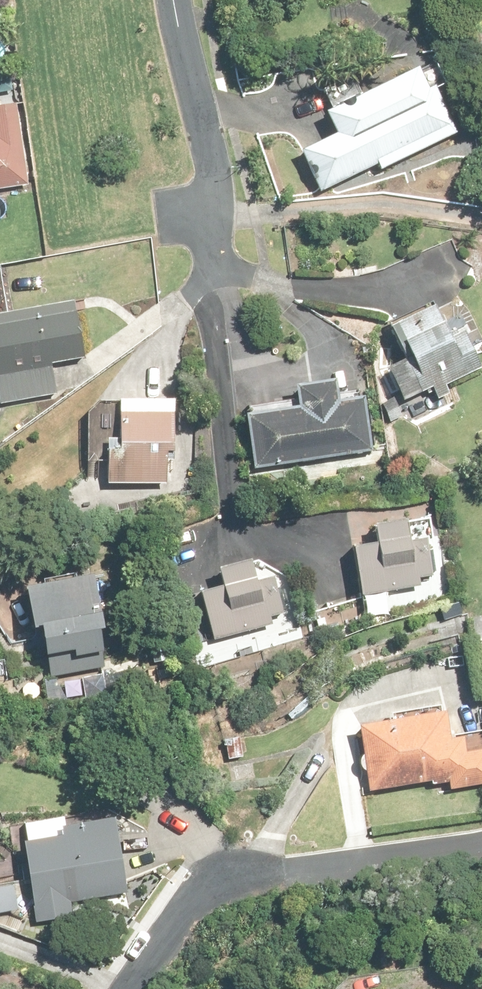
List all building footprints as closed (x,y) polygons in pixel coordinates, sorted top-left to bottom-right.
[(432,91),(420,68),(329,112),(340,134),(308,150),(328,191),(381,165),(384,172),(460,134),(438,88),(432,91)] [(29,185),(19,106),(0,109),(0,189),(29,185)] [(410,363),(391,371),(405,403),(424,394),(435,389),(440,400),(453,394),(450,387),(481,373),(481,361),(467,327),(450,334),(435,300),(391,320),(403,346),(410,343),(427,381),(420,384),(410,363)] [(0,405),(58,396),(53,367),(83,362),(74,303),(0,314),(0,404),(0,405)] [(374,456),(366,399),(342,403),(339,382),(300,387),(303,410),(249,417),(257,472),(374,456)] [(124,399),(123,403),(121,452),(111,451),(110,484),(169,488),(170,459),(176,460),(179,402),(124,399)] [(376,528),(380,542),(353,549),(366,601),(443,582),(433,540),(413,545),(407,521),(376,528)] [(285,592),(203,614),(219,673),(301,652),(285,592)] [(97,594),(28,612),(51,704),(120,686),(97,594)] [(360,724),(368,796),(446,788),(446,792),(481,788),(481,753),(468,754),(467,742),(448,744),(445,715),(360,724)] [(116,836),(17,849),(27,924),(126,911),(116,836)]
